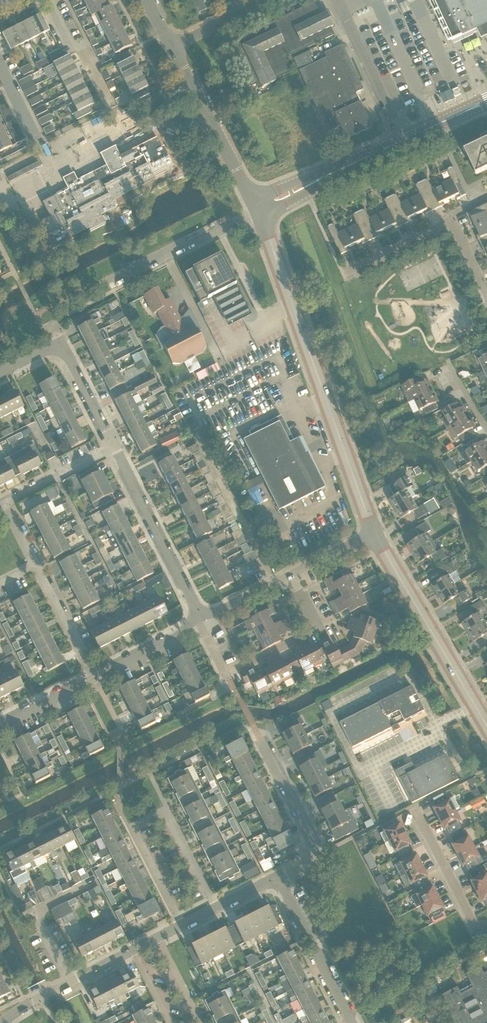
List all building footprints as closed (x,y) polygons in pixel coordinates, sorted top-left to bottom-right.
[(92,17),(95,15),(108,8),(103,0),(99,0),(87,7),(92,17)] [(452,40),(481,27),(486,36),(486,0),(433,0),(452,40)] [(314,3),(232,42),(248,76),(252,85),(260,81),(263,87),(276,81),(276,80),(291,72),(285,58),(292,55),(334,35),(330,28),(334,26),(327,12),(320,16),(314,3)] [(95,15),(100,24),(117,16),(111,6),(108,8),(95,15)] [(31,19),(39,35),(42,40),(46,38),(43,33),(50,30),(42,14),(32,19),(31,19)] [(117,16),(100,24),(105,34),(121,26),(117,16)] [(22,24),(30,40),(39,35),(31,19),(22,24)] [(12,29),(20,45),(30,40),(22,24),(12,29)] [(121,26),(105,34),(110,44),(126,35),(121,26)] [(2,34),(10,50),(20,45),(12,29),(2,34)] [(110,44),(115,54),(131,45),(126,35),(110,44)] [(299,70),(328,132),(340,126),(346,139),(372,127),(355,92),(363,88),(343,44),(324,53),(327,57),(299,70)] [(59,49),(49,54),(53,61),(62,56),(59,49)] [(298,70),(313,62),(310,57),(313,56),(310,50),(293,59),(298,70)] [(69,55),(53,63),(58,73),(74,65),(69,55)] [(117,65),(122,75),(138,67),(133,57),(117,65)] [(44,68),(49,65),(46,59),(41,61),(44,68)] [(39,70),(44,68),(41,61),(36,64),(39,70)] [(30,64),(20,69),(24,76),(33,71),(30,64)] [(74,65),(58,73),(63,83),(79,75),(74,65)] [(143,77),(138,67),(122,75),(127,85),(143,77)] [(102,73),(105,80),(110,78),(107,71),(102,73)] [(79,75),(63,83),(68,93),(84,84),(79,75)] [(19,81),(22,87),(33,81),(30,76),(19,81)] [(148,87),(143,77),(127,85),(132,95),(148,87)] [(107,83),(110,90),(115,87),(112,80),(107,83)] [(84,84),(68,93),(73,102),(89,94),(84,84)] [(35,85),(24,91),(27,97),(38,91),(35,85)] [(456,97),(462,94),(458,87),(452,90),(456,97)] [(117,90),(112,93),(115,100),(120,97),(117,90)] [(445,103),(455,98),(452,90),(442,95),(445,103)] [(78,112),(74,114),(76,120),(91,112),(89,107),(94,104),(89,94),(73,102),(78,112)] [(40,95),(28,101),(31,107),(43,101),(40,95)] [(33,110),(36,116),(48,110),(45,104),(33,110)] [(154,106),(149,109),(154,119),(159,116),(154,106)] [(13,114),(11,110),(1,114),(3,118),(13,114)] [(50,114),(38,120),(41,126),(53,120),(50,114)] [(8,128),(17,123),(15,119),(6,124),(8,128)] [(101,122),(96,126),(101,131),(105,126),(101,122)] [(167,130),(164,124),(158,127),(161,132),(167,130)] [(52,125),(44,129),(47,135),(55,130),(52,125)] [(13,138),(22,133),(20,129),(11,134),(13,138)] [(172,139),(168,133),(163,136),(166,142),(172,139)] [(7,136),(0,139),(0,152),(12,146),(7,136)] [(477,175),(486,170),(486,140),(465,150),(477,175)] [(112,201),(155,179),(146,161),(149,159),(145,151),(136,156),(137,157),(124,164),(115,147),(100,154),(106,166),(78,180),(74,173),(63,178),(69,189),(43,203),(50,217),(42,221),(49,234),(46,235),(53,248),(74,238),(73,236),(88,228),(90,232),(105,224),(101,216),(116,209),(112,201)] [(40,159),(34,162),(37,167),(42,165),(40,159)] [(457,199),(467,195),(454,167),(447,170),(452,179),(442,184),(450,200),(456,196),(457,199)] [(422,182),(435,210),(445,205),(444,202),(450,200),(442,184),(433,188),(428,179),(422,182)] [(411,199),(418,215),(425,212),(426,214),(435,210),(422,182),(416,185),(420,194),(411,199)] [(391,197),(404,225),(414,220),(412,217),(418,215),(411,199),(401,203),(397,194),(391,197)] [(380,214),(387,229),(393,227),(395,229),(404,225),(391,197),(385,200),(389,209),(380,214)] [(477,228),(486,224),(486,204),(466,214),(471,223),(474,222),(477,228)] [(360,212),(373,240),(382,235),(381,232),(387,229),(380,214),(370,218),(366,209),(360,212)] [(348,229),(356,245),(362,242),(363,244),(373,240),(360,212),(353,215),(358,224),(348,229)] [(334,224),(328,227),(341,255),(351,250),(350,247),(356,245),(348,229),(339,233),(334,224)] [(486,243),(486,224),(477,228),(480,235),(477,236),(481,245),(486,243)] [(215,295),(229,324),(242,317),(241,316),(246,314),(243,308),(244,308),(233,286),(235,285),(221,257),(186,274),(200,303),(215,295)] [(158,288),(144,295),(153,313),(157,311),(165,326),(162,327),(155,336),(163,350),(164,347),(173,363),(181,363),(202,352),(206,347),(199,332),(201,330),(190,308),(183,316),(180,318),(170,299),(165,302),(158,288)] [(122,310),(115,313),(119,320),(125,317),(122,310)] [(129,325),(125,317),(121,320),(124,327),(129,325)] [(83,339),(98,331),(95,325),(101,322),(99,319),(93,322),(93,321),(78,328),(83,339)] [(83,339),(87,346),(89,349),(103,342),(100,335),(106,332),(104,328),(98,331),(83,339)] [(136,338),(131,340),(135,347),(139,345),(136,338)] [(103,342),(89,349),(94,359),(108,352),(113,350),(108,339),(103,342)] [(479,359),(483,369),(486,368),(486,348),(483,350),(485,356),(482,357),(482,358),(479,359)] [(113,362),(108,352),(94,359),(99,369),(113,362)] [(147,358),(142,360),(146,368),(150,365),(147,358)] [(99,369),(104,379),(119,372),(113,362),(99,369)] [(217,364),(209,368),(212,374),(220,370),(217,364)] [(124,383),(119,372),(104,379),(110,390),(124,383)] [(142,382),(145,388),(155,383),(152,376),(142,382)] [(432,392),(426,382),(425,382),(423,377),(411,383),(402,387),(405,392),(404,392),(409,403),(415,400),(432,392)] [(54,378),(40,386),(43,393),(38,396),(39,399),(45,396),(59,389),(54,378)] [(161,386),(150,391),(153,396),(163,390),(161,386)] [(45,396),(47,400),(48,403),(43,406),(44,409),(50,406),(65,399),(59,389),(45,396)] [(4,396),(12,413),(24,407),(15,391),(4,396)] [(115,401),(121,412),(141,401),(142,401),(138,395),(135,391),(115,401)] [(434,397),(432,392),(415,400),(420,411),(424,409),(426,415),(438,409),(436,403),(440,401),(437,396),(434,397)] [(0,398),(0,417),(1,419),(12,413),(4,396),(0,398)] [(50,406),(51,407),(55,417),(70,409),(65,399),(50,406)] [(168,400),(164,402),(167,409),(172,407),(168,400)] [(121,412),(126,422),(146,412),(141,401),(121,412)] [(467,418),(461,408),(460,409),(457,403),(443,412),(446,417),(442,420),(448,430),(452,427),(467,418)] [(55,417),(60,425),(61,427),(75,419),(70,409),(55,417)] [(131,432),(145,425),(142,418),(148,415),(146,412),(126,422),(131,432)] [(311,458),(300,437),(293,441),(281,417),(256,430),(258,433),(244,440),(279,509),(311,493),(312,494),(325,487),(311,459),(311,458)] [(467,418),(452,427),(448,430),(454,440),(461,436),(464,441),(475,434),(472,429),(473,428),(467,418)] [(61,427),(62,430),(66,437),(80,429),(75,419),(61,427)] [(131,432),(136,442),(151,435),(157,432),(153,425),(151,422),(145,425),(131,432)] [(66,437),(71,448),(86,441),(80,429),(66,437)] [(49,440),(51,445),(56,443),(51,432),(46,434),(49,440)] [(136,442),(141,453),(156,445),(152,438),(158,435),(157,432),(151,435),(136,442)] [(179,440),(176,432),(160,440),(163,447),(179,440)] [(482,442),(481,443),(478,438),(466,445),(469,450),(461,455),(467,465),(472,462),(486,453),(486,451),(482,442)] [(21,451),(31,471),(40,466),(40,464),(43,462),(34,444),(21,451)] [(8,457),(17,475),(20,474),(21,476),(31,471),(21,451),(8,457)] [(45,455),(48,460),(55,457),(52,451),(45,455)] [(472,462),(478,472),(481,470),(485,476),(486,474),(486,453),(472,462)] [(158,464),(164,475),(178,467),(173,456),(158,464)] [(5,484),(15,479),(14,477),(17,475),(8,457),(0,462),(0,474),(5,484)] [(79,476),(87,493),(107,483),(101,471),(99,473),(96,467),(79,476)] [(164,475),(169,485),(184,478),(178,467),(164,475)] [(407,477),(396,483),(389,487),(394,496),(389,499),(395,509),(412,499),(416,496),(411,488),(413,486),(407,477)] [(184,478),(169,485),(175,496),(190,489),(184,478)] [(113,494),(107,483),(87,493),(95,509),(113,500),(110,495),(113,494)] [(441,483),(434,487),(438,494),(444,490),(441,483)] [(175,496),(181,507),(195,500),(190,489),(175,496)] [(412,499),(395,509),(401,518),(413,511),(418,520),(429,513),(425,507),(423,505),(417,508),(412,499)] [(181,507),(186,518),(201,511),(195,500),(181,507)] [(435,501),(425,507),(429,513),(429,514),(439,508),(435,501)] [(36,524),(53,516),(46,502),(30,511),(36,524)] [(67,503),(62,505),(67,515),(72,512),(67,503)] [(124,517),(119,505),(101,514),(107,526),(124,517)] [(186,518),(192,529),(206,521),(201,511),(186,518)] [(42,535),(58,527),(53,516),(36,524),(42,535)] [(113,537),(130,528),(124,517),(107,526),(103,528),(105,534),(110,531),(113,537)] [(192,529),(197,540),(212,532),(206,521),(192,529)] [(429,536),(427,535),(426,536),(424,533),(430,530),(425,521),(414,528),(419,537),(407,544),(413,553),(433,542),(429,536)] [(48,547),(64,538),(58,527),(42,535),(48,547)] [(113,537),(119,548),(136,539),(130,528),(113,537)] [(95,540),(97,545),(102,542),(108,539),(106,534),(95,540)] [(64,538),(48,547),(54,558),(70,550),(64,538)] [(119,548),(121,552),(124,559),(142,551),(136,539),(119,548)] [(196,546),(202,557),(216,550),(210,539),(196,546)] [(413,553),(419,563),(431,556),(435,563),(447,557),(441,548),(435,551),(433,549),(435,548),(435,546),(433,542),(413,553)] [(222,561),(216,550),(202,557),(207,568),(222,561)] [(124,559),(130,571),(147,562),(142,551),(124,559)] [(60,563),(66,575),(82,566),(76,555),(60,563)] [(227,572),(222,561),(207,568),(213,579),(227,572)] [(130,571),(136,582),(153,573),(147,562),(130,571)] [(450,562),(439,569),(444,577),(432,585),(437,594),(455,584),(449,574),(455,571),(450,562)] [(88,578),(82,566),(66,575),(71,586),(88,578)] [(213,579),(219,590),(233,583),(227,572),(213,579)] [(344,579),(341,573),(324,582),(330,593),(338,589),(340,593),(359,583),(355,573),(344,579)] [(94,589),(88,578),(71,586),(77,597),(94,589)] [(152,578),(145,581),(149,587),(155,584),(152,578)] [(364,593),(359,583),(340,593),(342,597),(330,603),(333,609),(364,593)] [(460,593),(455,584),(437,594),(443,604),(456,597),(460,605),(471,598),(466,589),(460,593)] [(77,597),(83,609),(100,601),(94,589),(77,597)] [(348,608),(350,612),(369,603),(364,593),(333,609),(335,614),(348,608)] [(35,605),(30,595),(14,603),(19,613),(35,605)] [(159,597),(148,603),(156,619),(168,613),(159,597)] [(480,600),(469,607),(474,615),(462,622),(468,632),(486,621),(481,614),(486,611),(480,600)] [(145,625),(156,619),(148,603),(136,609),(145,625)] [(249,620),(254,630),(271,621),(268,615),(282,608),(280,604),(249,620)] [(19,613),(22,619),(22,620),(19,622),(20,624),(24,623),(40,614),(35,605),(19,613)] [(133,631),(145,625),(136,609),(125,614),(133,631)] [(44,624),(40,614),(24,623),(27,629),(24,631),(25,634),(28,632),(44,624)] [(114,620),(122,636),(133,631),(125,614),(114,620)] [(351,618),(349,623),(375,633),(379,623),(362,616),(360,621),(351,618)] [(271,621),(254,630),(259,639),(290,624),(287,618),(273,626),(271,621)] [(111,642),(122,636),(114,620),(103,626),(111,642)] [(486,621),(468,632),(474,642),(486,634),(486,637),(486,624),(486,621)] [(354,637),(350,643),(359,654),(366,642),(371,644),(375,633),(349,623),(347,629),(356,632),(354,637)] [(49,634),(44,624),(28,632),(32,639),(28,640),(30,644),(33,642),(49,634)] [(259,639),(264,649),(281,641),(278,636),(292,628),(290,624),(259,639)] [(103,626),(91,632),(99,648),(111,642),(103,626)] [(54,643),(49,634),(33,642),(37,649),(33,650),(35,653),(38,652),(54,643)] [(301,642),(315,669),(325,664),(320,657),(326,654),(320,642),(310,647),(306,639),(301,642)] [(326,654),(333,667),(349,659),(343,648),(337,650),(334,646),(330,648),(326,640),(320,642),(326,654)] [(300,667),(304,675),(315,669),(301,642),(296,645),(300,653),(290,658),(296,669),(300,667)] [(59,653),(54,643),(38,652),(43,661),(59,653)] [(343,648),(349,659),(359,654),(350,643),(343,648)] [(8,645),(2,648),(6,655),(12,652),(8,645)] [(64,663),(59,653),(43,661),(46,668),(43,670),(44,673),(48,671),(64,663)] [(194,664),(188,653),(173,661),(177,669),(171,671),(173,675),(178,672),(194,664)] [(283,683),(294,677),(293,677),(296,676),(294,673),(292,674),(291,671),(296,669),(290,658),(280,663),(276,654),(271,657),(283,683)] [(13,655),(3,660),(6,665),(16,660),(13,655)] [(274,688),(283,683),(271,657),(265,660),(269,668),(260,673),(268,690),(273,687),(274,688)] [(199,674),(194,664),(178,672),(183,682),(199,674)] [(255,675),(251,667),(240,672),(245,684),(251,681),(258,695),(268,690),(260,673),(255,675)] [(15,670),(3,676),(12,692),(24,687),(15,670)] [(183,695),(189,692),(204,685),(199,674),(183,682),(187,689),(182,692),(183,695)] [(12,692),(3,676),(0,678),(0,697),(0,698),(12,692)] [(119,688),(125,699),(141,691),(138,685),(143,682),(141,679),(136,681),(135,680),(119,688)] [(189,692),(191,697),(192,699),(186,702),(189,706),(210,696),(204,685),(189,692)] [(397,725),(423,711),(423,710),(422,710),(410,686),(339,722),(352,747),(391,728),(393,732),(399,729),(397,725)] [(146,701),(141,691),(125,699),(130,709),(146,701)] [(130,709),(135,720),(151,712),(146,701),(130,709)] [(178,717),(188,712),(185,706),(175,711),(178,717)] [(88,717),(83,707),(68,714),(73,725),(88,717)] [(156,709),(151,712),(135,720),(141,731),(157,722),(153,715),(158,713),(156,709)] [(93,728),(88,717),(73,725),(78,735),(93,728)] [(288,744),(307,734),(302,725),(304,724),(301,718),(290,724),(293,729),(283,734),(288,744)] [(99,738),(93,728),(78,735),(84,746),(99,738)] [(14,742),(19,752),(34,745),(31,738),(37,736),(35,732),(29,735),(29,734),(14,742)] [(312,745),(307,734),(288,744),(293,754),(312,745)] [(84,746),(85,749),(87,752),(81,755),(83,760),(104,749),(99,738),(84,746)] [(225,761),(231,758),(246,750),(241,740),(226,748),(230,756),(224,759),(225,761)] [(40,742),(34,745),(19,752),(25,763),(40,755),(36,749),(42,746),(40,742)] [(46,752),(40,755),(25,763),(30,773),(45,766),(41,759),(47,756),(46,755),(55,751),(53,748),(46,752)] [(59,749),(55,752),(56,754),(58,759),(63,756),(59,749)] [(246,750),(231,758),(225,761),(226,763),(232,760),(237,769),(252,761),(246,750)] [(445,754),(409,772),(405,766),(395,771),(395,770),(394,771),(411,803),(458,779),(445,754)] [(190,758),(184,761),(187,766),(193,763),(190,758)] [(305,777),(321,769),(323,768),(318,758),(316,759),(300,767),(305,777)] [(257,771),(252,761),(237,769),(240,776),(235,779),(236,782),(242,779),(257,771)] [(51,763),(45,766),(30,773),(35,784),(50,776),(46,769),(52,766),(51,763)] [(171,785),(173,785),(176,791),(194,781),(188,768),(181,772),(180,770),(175,773),(176,774),(167,778),(171,785)] [(310,787),(326,779),(321,769),(305,777),(310,787)] [(262,781),(257,771),(242,779),(247,789),(262,781)] [(474,778),(468,781),(471,786),(476,783),(474,778)] [(326,779),(310,787),(315,797),(331,789),(326,779)] [(194,781),(176,791),(179,797),(177,798),(181,804),(201,794),(194,781)] [(267,792),(262,781),(247,789),(252,799),(267,792)] [(252,799),(258,810),(273,802),(267,792),(252,799)] [(181,804),(184,811),(186,810),(189,817),(207,807),(201,794),(181,804)] [(438,818),(454,810),(459,807),(454,797),(449,799),(448,799),(448,800),(446,801),(443,795),(432,801),(435,807),(433,807),(432,807),(438,818)] [(216,796),(210,799),(212,804),(219,801),(216,796)] [(278,812),(273,802),(258,810),(263,820),(278,812)] [(338,802),(322,810),(326,820),(343,812),(338,802)] [(190,824),(192,827),(194,830),(214,820),(207,807),(189,817),(192,823),(190,824)] [(91,817),(97,827),(112,820),(106,809),(91,817)] [(326,820),(332,830),(338,827),(343,837),(358,829),(348,809),(343,812),(326,820)] [(457,815),(454,810),(438,818),(444,830),(444,829),(446,828),(449,833),(460,827),(457,822),(459,821),(459,822),(460,821),(459,820),(460,820),(457,814),(457,815)] [(283,823),(278,812),(263,820),(268,830),(283,823)] [(405,833),(399,822),(398,822),(399,823),(397,824),(394,818),(383,824),(385,830),(384,831),(383,830),(384,832),(380,834),(385,843),(405,833)] [(117,830),(112,820),(97,827),(102,838),(117,830)] [(198,836),(199,836),(202,842),(220,833),(214,820),(194,830),(197,837),(198,836)] [(266,840),(268,844),(289,833),(283,823),(268,830),(272,837),(266,840)] [(57,831),(65,845),(75,840),(68,825),(57,831)] [(102,838),(107,848),(122,840),(117,830),(102,838)] [(57,831),(47,836),(54,850),(65,845),(57,831)] [(467,836),(467,835),(466,835),(467,836),(465,837),(462,831),(451,837),(454,843),(452,844),(452,843),(451,843),(457,855),(473,846),(470,841),(471,841),(468,835),(467,836)] [(205,849),(203,849),(207,856),(227,846),(220,833),(202,842),(205,849)] [(273,855),(279,851),(294,844),(289,833),(268,844),(273,855)] [(394,853),(395,852),(396,851),(399,856),(411,850),(408,845),(410,844),(410,845),(411,844),(405,833),(385,843),(390,854),(394,852),(394,853)] [(37,841),(44,856),(50,852),(54,859),(57,857),(54,850),(47,836),(37,841)] [(128,850),(122,840),(107,848),(99,852),(103,858),(105,857),(107,861),(112,858),(128,850)] [(37,841),(26,846),(34,861),(44,856),(37,841)] [(16,851),(24,866),(30,863),(33,869),(37,867),(34,861),(26,846),(16,851)] [(207,856),(210,862),(211,862),(215,868),(233,858),(233,857),(230,852),(227,846),(207,856)] [(473,846),(457,855),(463,866),(463,865),(465,864),(468,869),(479,864),(476,858),(478,857),(478,858),(479,858),(478,857),(479,856),(476,851),(475,851),(473,846)] [(235,849),(230,852),(233,857),(238,855),(235,849)] [(133,861),(128,850),(112,858),(118,868),(133,861)] [(265,860),(259,850),(255,852),(260,863),(265,860)] [(399,862),(405,873),(421,865),(415,853),(415,854),(413,855),(411,850),(399,856),(402,861),(400,862),(400,861),(399,862)] [(16,851),(5,857),(13,871),(10,873),(13,879),(27,872),(24,866),(16,851)] [(215,868),(218,874),(216,875),(220,882),(228,878),(229,880),(234,877),(233,875),(240,872),(233,858),(215,868)] [(138,871),(133,861),(118,868),(121,874),(116,876),(118,881),(123,878),(138,871)] [(413,882),(416,888),(427,882),(424,876),(426,875),(426,876),(427,876),(421,865),(405,873),(405,874),(402,876),(408,886),(411,884),(411,883),(413,882)] [(476,891),(486,885),(486,872),(486,871),(485,872),(486,872),(484,873),(481,868),(470,874),(473,879),(471,880),(470,879),(470,880),(476,891)] [(138,871),(123,878),(126,884),(119,887),(121,892),(128,889),(143,881),(138,871)] [(65,876),(56,880),(62,891),(71,887),(65,876)] [(38,891),(45,887),(41,878),(34,882),(38,891)] [(148,891),(143,881),(128,889),(133,899),(148,891)] [(416,908),(421,905),(438,896),(432,885),(431,885),(432,886),(430,887),(427,882),(416,888),(414,890),(416,894),(411,897),(416,908)] [(14,885),(10,887),(18,903),(20,903),(22,901),(14,885)] [(482,902),(482,901),(483,900),(486,906),(486,905),(486,885),(476,891),(481,902),(482,902)] [(27,893),(28,898),(32,905),(32,907),(40,904),(34,890),(27,893)] [(154,901),(148,891),(133,899),(139,909),(154,901)] [(423,910),(426,916),(427,915),(427,916),(428,916),(427,915),(429,914),(432,919),(427,921),(429,925),(445,916),(441,908),(442,907),(443,908),(438,896),(421,905),(424,910),(423,910)] [(23,909),(32,905),(28,898),(22,901),(20,903),(23,909)] [(139,909),(142,915),(136,918),(138,923),(159,912),(154,901),(139,909)] [(67,902),(52,910),(58,921),(62,918),(65,925),(76,919),(67,902)] [(256,912),(266,932),(282,924),(273,905),(263,910),(262,909),(256,912)] [(246,919),(256,937),(266,932),(256,912),(250,915),(251,916),(246,919)] [(230,927),(239,945),(256,937),(246,919),(245,917),(239,920),(240,922),(230,927)] [(106,926),(113,941),(124,936),(117,921),(106,926)] [(103,946),(113,941),(106,926),(96,932),(103,946)] [(213,934),(213,935),(223,954),(239,945),(230,927),(222,931),(222,929),(213,934)] [(93,952),(103,946),(96,932),(85,937),(93,952)] [(202,939),(213,959),(223,954),(213,935),(209,937),(208,936),(202,939)] [(74,942),(82,957),(93,952),(85,937),(74,942)] [(187,949),(196,967),(213,959),(202,939),(196,942),(197,943),(187,949)] [(276,958),(282,968),(297,960),(292,950),(276,958)] [(282,968),(285,975),(280,978),(281,982),(287,979),(302,971),(297,960),(282,968)] [(485,973),(481,967),(467,974),(474,988),(462,994),(459,987),(439,997),(446,1011),(451,1009),(454,1015),(450,1017),(453,1022),(486,1022),(486,972),(485,973)] [(307,981),(302,971),(287,979),(292,989),(307,981)] [(121,977),(128,992),(139,987),(132,972),(121,977)] [(110,983),(118,998),(124,994),(127,999),(130,997),(128,993),(128,992),(121,977),(110,983)] [(313,992),(307,981),(292,989),(296,996),(290,999),(292,1002),(297,999),(313,992)] [(100,988),(108,1003),(115,999),(118,1005),(121,1004),(118,998),(110,983),(100,988)] [(10,993),(5,984),(0,987),(0,998),(10,993)] [(108,1003),(100,988),(89,993),(97,1008),(108,1003)] [(249,988),(242,992),(245,997),(252,993),(249,988)] [(208,1007),(210,1007),(213,1013),(231,1003),(225,990),(218,994),(217,992),(212,995),(213,996),(205,1000),(208,1007)] [(318,1002),(313,992),(297,999),(303,1009),(318,1002)] [(137,1011),(146,1006),(143,1001),(134,1005),(137,1011)] [(323,1012),(318,1002),(303,1009),(306,1016),(300,1019),(302,1022),(308,1020),(323,1012)] [(231,1003),(213,1013),(216,1019),(214,1020),(216,1022),(225,1022),(238,1016),(231,1003)] [(124,1011),(127,1016),(133,1013),(131,1007),(124,1011)] [(136,1022),(145,1022),(153,1019),(147,1008),(132,1016),(136,1022)] [(124,1011),(121,1012),(115,1015),(118,1020),(127,1016),(124,1011)] [(323,1012),(308,1020),(310,1022),(327,1022),(328,1022),(323,1012)]
